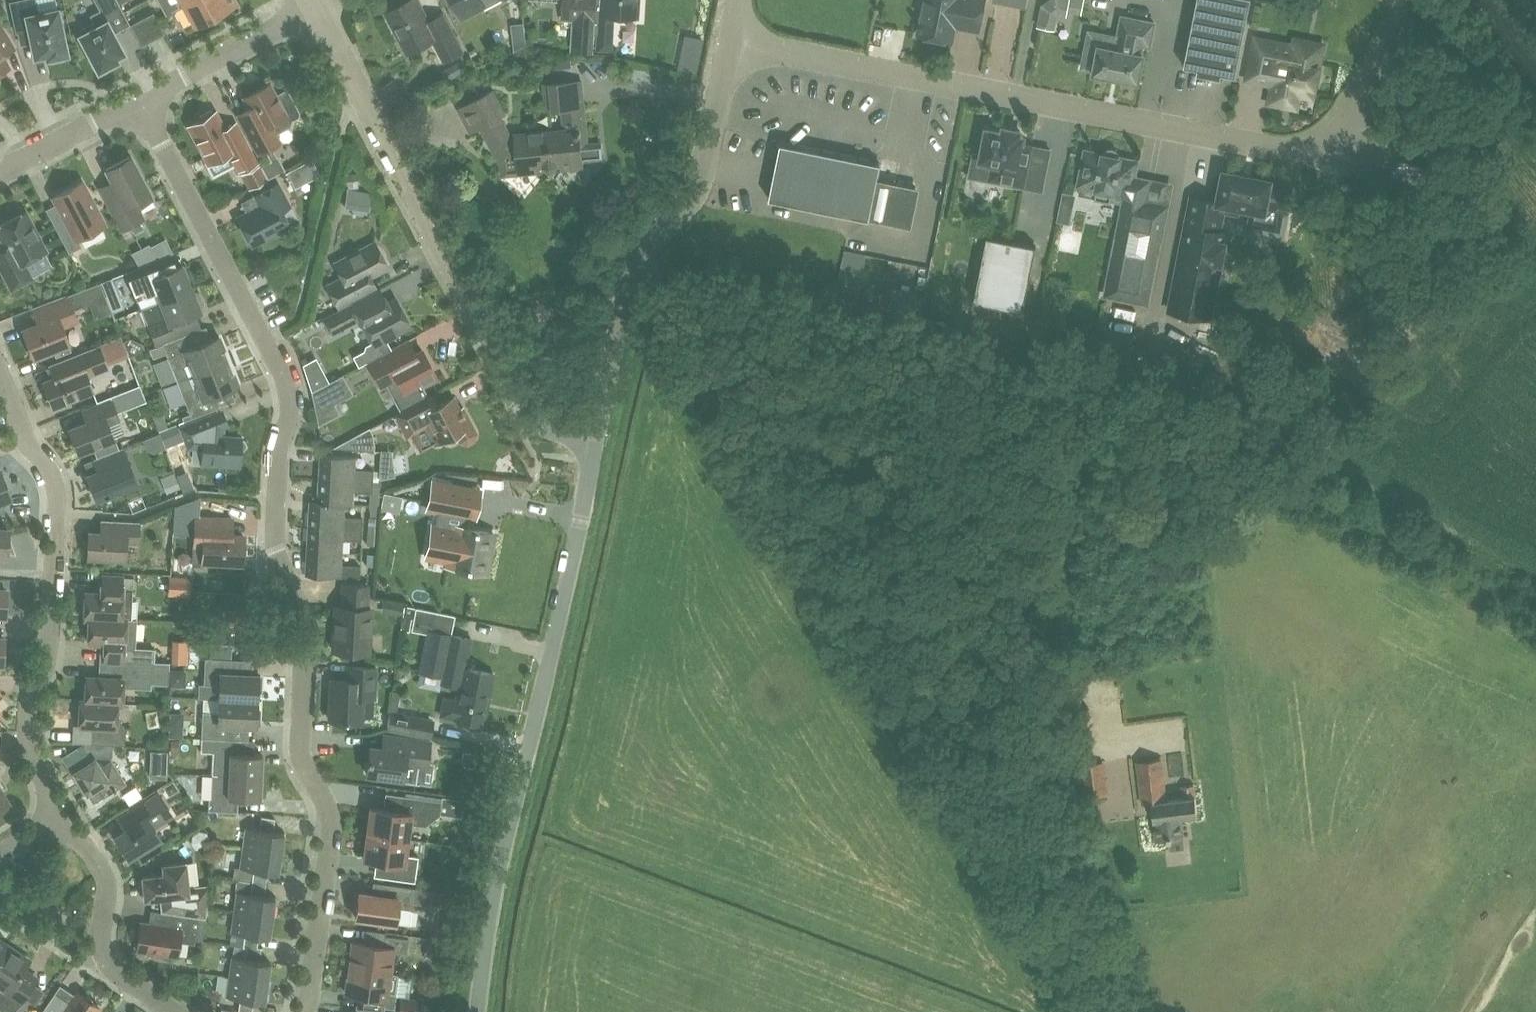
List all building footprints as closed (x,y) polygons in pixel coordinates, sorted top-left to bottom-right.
[(17,32),(19,31),(21,43),(32,41),(35,56),(46,54),(47,57),(51,57),(52,61),(64,59),(63,54),(67,53),(57,8),(37,13),(35,0),(19,0),(11,2),(17,32)] [(119,3),(119,2),(117,0),(102,0),(107,10),(119,3)] [(185,3),(196,23),(236,2),(235,0),(190,0),(185,3)] [(463,51),(444,13),(429,20),(419,0),(409,0),(386,12),(408,53),(433,39),(444,61),(463,51)] [(463,16),(493,0),(455,0),(463,16)] [(573,18),(571,51),(594,53),(596,20),(595,20),(596,0),(565,0),(564,18),(573,18)] [(606,15),(638,17),(639,0),(607,0),(606,15)] [(923,4),(918,33),(953,39),(956,25),(979,30),(984,0),(921,0),(920,4),(923,4)] [(1041,6),(1038,29),(1056,32),(1058,17),(1060,16),(1068,18),(1071,0),(1051,0),(1041,6)] [(1235,76),(1250,0),(1196,0),(1184,65),(1235,76)] [(124,52),(102,7),(90,14),(94,22),(77,31),(98,70),(102,68),(105,69),(113,65),(114,62),(119,59),(117,55),(124,52)] [(142,18),(153,39),(165,33),(153,12),(142,18)] [(1093,72),(1138,81),(1143,54),(1135,52),(1137,43),(1150,46),(1154,22),(1122,16),(1115,48),(1087,43),(1082,67),(1093,70),(1093,72)] [(153,39),(142,18),(130,24),(141,45),(153,39)] [(527,42),(524,22),(511,24),(513,39),(515,50),(527,44),(527,42)] [(0,24),(0,43),(7,39),(13,48),(14,48),(0,24)] [(596,49),(615,50),(615,32),(597,31),(596,49)] [(685,44),(702,47),(705,36),(687,32),(685,44)] [(1275,75),(1270,101),(1296,107),(1300,86),(1313,89),(1313,86),(1318,87),(1322,68),(1317,67),(1319,57),(1277,49),(1278,43),(1256,38),(1252,59),(1270,62),(1269,66),(1275,75)] [(9,67),(0,52),(0,72),(9,67)] [(582,161),(602,159),(601,142),(588,144),(582,81),(544,84),(546,110),(562,109),(564,129),(543,131),(544,148),(549,147),(551,171),(558,164),(562,164),(562,168),(583,166),(582,161)] [(245,128),(259,153),(280,142),(275,133),(290,125),(292,119),(298,116),(299,112),(297,109),(298,109),(287,89),(276,95),(270,83),(243,97),(257,122),(245,128)] [(544,165),(551,171),(549,147),(544,148),(543,131),(516,134),(516,140),(513,140),(500,116),(505,113),(492,90),(459,108),(471,131),(481,126),(501,164),(519,163),(519,172),(540,170),(539,166),(544,165)] [(240,171),(256,162),(243,137),(232,143),(216,111),(189,125),(209,162),(228,152),(238,172),(240,171)] [(1004,129),(1003,133),(986,129),(980,161),(994,164),(992,176),(1024,182),(1032,143),(1022,141),(1023,137),(1019,136),(1020,132),(1004,129)] [(771,199),(868,219),(880,164),(782,143),(771,199)] [(1104,151),(1103,155),(1087,152),(1080,183),(1078,194),(1124,203),(1106,294),(1147,302),(1166,206),(1141,201),(1145,181),(1132,178),(1135,162),(1119,159),(1120,154),(1117,150),(1113,148),(1108,148),(1104,151)] [(136,204),(152,196),(131,156),(106,169),(121,197),(109,204),(122,229),(143,218),(136,204)] [(284,169),(277,156),(260,165),(267,178),(284,169)] [(312,174),(319,171),(311,156),(304,160),(312,174)] [(258,162),(240,171),(249,188),(267,179),(258,162)] [(1239,207),(1252,210),(1249,223),(1279,229),(1283,210),(1286,211),(1291,187),(1272,183),(1271,187),(1270,187),(1271,180),(1223,171),(1217,201),(1192,196),(1170,311),(1209,319),(1226,231),(1219,230),(1222,211),(1238,214),(1239,207)] [(877,178),(868,219),(908,227),(916,186),(877,178)] [(78,238),(104,224),(81,181),(54,196),(66,218),(54,224),(69,252),(82,246),(78,238)] [(289,225),(281,209),(289,205),(277,183),(256,194),(261,205),(238,218),(252,244),(289,225)] [(45,250),(25,211),(0,224),(0,233),(14,258),(0,266),(12,289),(32,278),(24,261),(45,250)] [(1036,245),(987,236),(974,301),(1023,310),(1036,245)] [(327,282),(340,308),(348,303),(365,294),(359,282),(388,267),(375,242),(335,263),(341,275),(327,282)] [(139,266),(156,259),(148,244),(132,253),(139,266)] [(139,266),(126,271),(137,300),(156,293),(160,301),(192,288),(182,264),(176,267),(171,254),(156,259),(139,266)] [(34,357),(53,349),(56,356),(71,350),(69,343),(61,324),(76,318),(70,302),(92,293),(89,286),(67,294),(68,296),(46,305),(51,318),(23,329),(34,357)] [(360,317),(373,341),(366,345),(364,349),(352,355),(358,366),(368,361),(370,360),(389,350),(383,339),(410,325),(396,298),(388,303),(380,287),(365,294),(348,303),(349,305),(357,319),(360,317)] [(194,294),(192,288),(160,301),(141,308),(156,346),(162,343),(182,336),(176,321),(200,311),(199,307),(202,306),(204,303),(200,294),(197,293),(194,294)] [(332,332),(357,319),(349,305),(324,318),(332,332)] [(177,380),(193,374),(229,360),(219,335),(192,346),(187,333),(182,336),(162,343),(177,380)] [(104,368),(106,364),(129,355),(121,335),(49,364),(54,377),(43,381),(53,405),(93,389),(87,375),(104,368)] [(389,350),(370,360),(368,361),(381,387),(387,384),(393,396),(419,382),(421,387),(438,378),(423,350),(404,360),(397,345),(389,350)] [(182,415),(184,421),(216,408),(212,396),(238,385),(229,360),(193,374),(177,380),(190,412),(182,415)] [(311,391),(328,382),(322,371),(307,377),(311,391)] [(334,403),(340,400),(330,381),(328,382),(311,391),(319,424),(339,413),(334,403)] [(112,398),(116,411),(145,399),(139,384),(111,396),(112,398)] [(406,438),(427,426),(436,443),(456,432),(459,437),(460,439),(461,440),(463,441),(465,442),(467,442),(469,442),(470,441),(472,440),(473,438),(474,437),(474,435),(474,432),(474,430),(473,428),(456,396),(438,405),(433,394),(394,415),(406,438)] [(108,423),(119,418),(116,411),(112,398),(89,407),(94,419),(69,428),(78,453),(114,439),(108,423)] [(243,439),(241,438),(241,436),(222,435),(223,425),(228,423),(222,410),(207,416),(181,426),(179,422),(160,429),(167,446),(186,439),(189,446),(203,447),(202,462),(240,464),(241,450),(242,450),(243,450),(244,449),(245,448),(246,447),(246,446),(247,445),(247,444),(247,443),(246,442),(246,441),(245,440),(244,439),(243,439)] [(363,430),(332,447),(369,451),(363,430)] [(96,499),(137,483),(123,446),(93,458),(98,470),(87,474),(96,499)] [(381,451),(380,471),(379,478),(394,475),(392,451),(381,451)] [(320,453),(318,478),(373,481),(373,470),(354,469),(355,455),(320,453)] [(183,492),(190,489),(193,488),(186,471),(176,475),(179,481),(183,492)] [(4,511),(5,498),(10,496),(0,472),(0,511),(4,511)] [(309,502),(352,504),(353,491),(372,492),(373,481),(318,478),(317,501),(309,501),(309,502)] [(402,496),(385,493),(382,508),(399,511),(402,496)] [(308,526),(362,528),(363,517),(343,516),(344,504),(352,505),(352,504),(309,502),(308,526)] [(486,573),(490,555),(484,554),(488,532),(482,530),(484,519),(449,513),(447,524),(454,525),(450,550),(458,551),(456,567),(486,573)] [(194,548),(203,548),(202,561),(242,563),(243,535),(232,534),(232,518),(196,516),(194,548)] [(138,544),(139,521),(113,520),(113,533),(89,531),(88,556),(125,558),(126,544),(138,544)] [(307,549),(341,551),(342,539),(362,540),(362,528),(308,526),(307,549)] [(8,529),(0,528),(0,555),(7,555),(8,529)] [(341,551),(307,549),(305,574),(360,577),(360,565),(340,564),(341,551)] [(85,616),(126,618),(127,618),(122,618),(122,602),(126,602),(133,595),(134,577),(103,575),(102,593),(86,592),(85,616)] [(369,652),(371,608),(368,608),(369,583),(342,582),(341,606),(335,606),(333,650),(369,652)] [(430,627),(433,610),(405,604),(401,628),(410,630),(412,618),(414,618),(413,623),(430,627)] [(154,662),(155,649),(135,648),(136,618),(127,618),(126,618),(85,616),(85,617),(89,617),(88,641),(104,642),(104,659),(170,663),(154,662)] [(465,667),(470,638),(429,630),(421,671),(442,675),(442,676),(444,666),(463,670),(464,667),(465,667)] [(219,698),(257,700),(257,691),(260,691),(261,675),(258,675),(239,674),(235,669),(232,669),(232,659),(205,657),(204,684),(199,683),(198,697),(219,698)] [(126,687),(151,688),(151,683),(169,684),(170,663),(104,659),(103,677),(86,676),(85,700),(80,700),(122,702),(123,686),(126,686),(126,687)] [(330,719),(362,721),(363,696),(375,697),(376,667),(348,665),(348,680),(332,679),(330,719)] [(440,682),(460,686),(457,698),(444,695),(440,714),(464,719),(463,725),(481,728),(482,723),(484,723),(494,673),(465,667),(464,667),(463,670),(444,666),(442,676),(442,675),(440,682)] [(435,718),(397,711),(401,691),(393,689),(389,712),(390,712),(387,730),(431,738),(435,718)] [(256,725),(256,724),(259,724),(260,709),(257,709),(257,700),(219,698),(218,712),(203,711),(202,738),(229,739),(229,728),(232,728),(237,724),(256,725)] [(118,703),(80,700),(79,725),(95,726),(95,743),(125,745),(126,727),(120,719),(116,719),(118,703)] [(431,742),(397,737),(395,750),(370,747),(366,772),(401,777),(401,780),(425,784),(426,768),(428,768),(431,742)] [(235,751),(236,739),(229,739),(202,738),(201,751),(213,751),(212,774),(217,774),(261,776),(262,754),(238,753),(235,751)] [(112,744),(83,742),(83,756),(112,757),(112,744)] [(1137,760),(1142,803),(1145,802),(1146,807),(1152,807),(1156,838),(1185,835),(1183,816),(1198,814),(1195,783),(1181,784),(1182,795),(1167,797),(1162,757),(1137,760)] [(87,792),(94,802),(124,783),(111,762),(101,768),(95,758),(74,771),(87,792)] [(1100,761),(1081,764),(1086,796),(1104,794),(1100,761)] [(208,810),(233,811),(233,799),(236,798),(260,799),(261,776),(217,774),(212,774),(211,798),(209,798),(208,810)] [(9,803),(0,788),(0,808),(9,803)] [(159,793),(118,818),(125,829),(115,836),(129,857),(161,837),(154,826),(162,821),(160,818),(170,811),(159,793)] [(425,825),(440,814),(442,800),(403,795),(401,811),(371,807),(367,832),(408,838),(410,823),(425,825)] [(246,827),(243,847),(281,852),(284,832),(273,831),(275,818),(261,816),(260,829),(246,827)] [(394,862),(391,878),(415,881),(419,856),(406,854),(408,838),(367,832),(364,858),(394,862)] [(281,852),(243,847),(240,867),(254,869),(252,881),(266,883),(268,871),(278,873),(281,852)] [(143,880),(139,881),(140,894),(144,893),(145,898),(160,896),(161,910),(161,911),(171,913),(205,918),(206,918),(211,884),(209,884),(209,886),(188,888),(185,861),(163,864),(164,873),(143,876),(143,880)] [(266,883),(252,881),(251,893),(237,891),(234,911),(272,917),(275,896),(264,895),(266,883)] [(415,887),(391,884),(389,896),(359,892),(356,917),(410,924),(415,887)] [(245,933),(243,945),(261,948),(261,947),(257,946),(259,935),(270,937),(272,917),(234,911),(231,931),(245,933)] [(195,943),(195,939),(202,940),(205,918),(171,913),(169,926),(141,922),(137,950),(177,955),(179,941),(195,943)] [(393,950),(407,952),(409,938),(385,935),(384,946),(353,942),(350,967),(390,973),(393,950)] [(5,1011),(14,1011),(37,978),(23,969),(30,960),(7,945),(0,955),(0,1008),(5,1011)] [(261,948),(243,945),(243,946),(247,947),(246,958),(232,956),(229,976),(268,981),(270,961),(260,960),(261,948)] [(399,975),(397,975),(397,973),(390,973),(350,967),(346,993),(358,995),(356,1008),(366,1009),(384,1011),(386,1005),(394,1006),(395,995),(396,995),(399,975)] [(268,981),(229,976),(227,996),(240,998),(238,1011),(246,1011),(252,1011),(254,1000),(265,1001),(268,981)] [(50,999),(41,1011),(97,1011),(100,1007),(94,1003),(93,998),(88,995),(83,996),(77,992),(67,1007),(63,1008),(50,999)] [(432,1010),(420,1008),(422,999),(401,996),(399,1011),(432,1011),(432,1010)]
